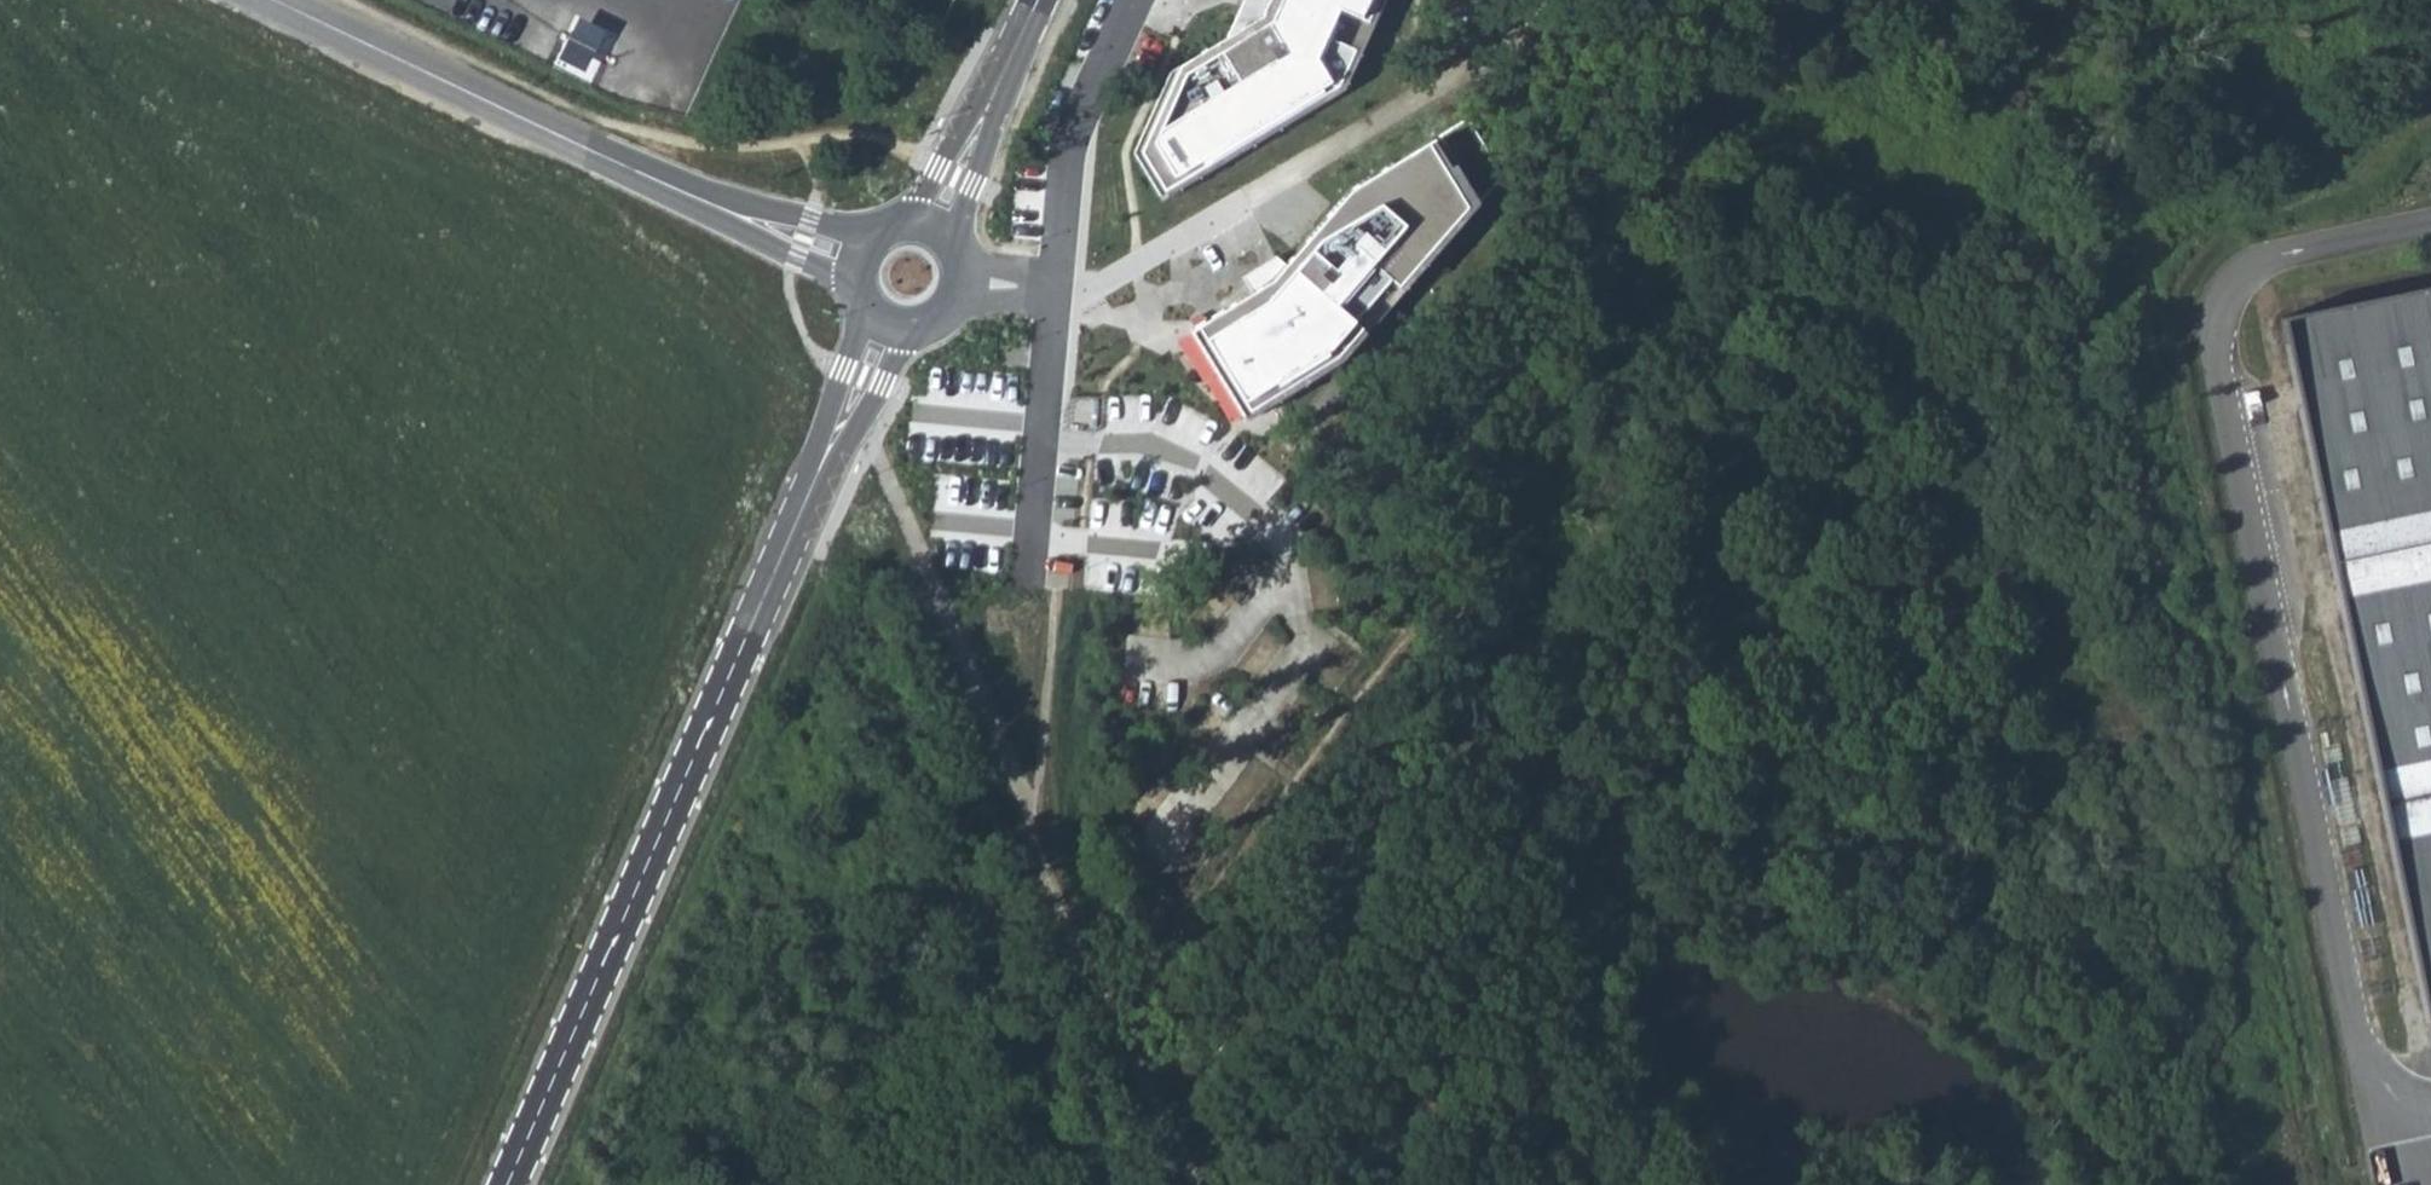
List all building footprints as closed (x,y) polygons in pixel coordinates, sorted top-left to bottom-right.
[(1179,64),(1142,149),(1164,189),(1339,85),(1354,47),(1331,40),(1340,19),(1363,29),(1376,0),(1269,0),(1263,14),(1179,64)] [(1281,276),(1204,321),(1253,406),(1343,354),(1367,327),(1357,318),(1398,271),(1408,280),(1478,202),(1442,139),(1364,184),(1281,276)] [(2296,310),(2430,997),(2430,282),(2296,310)]
